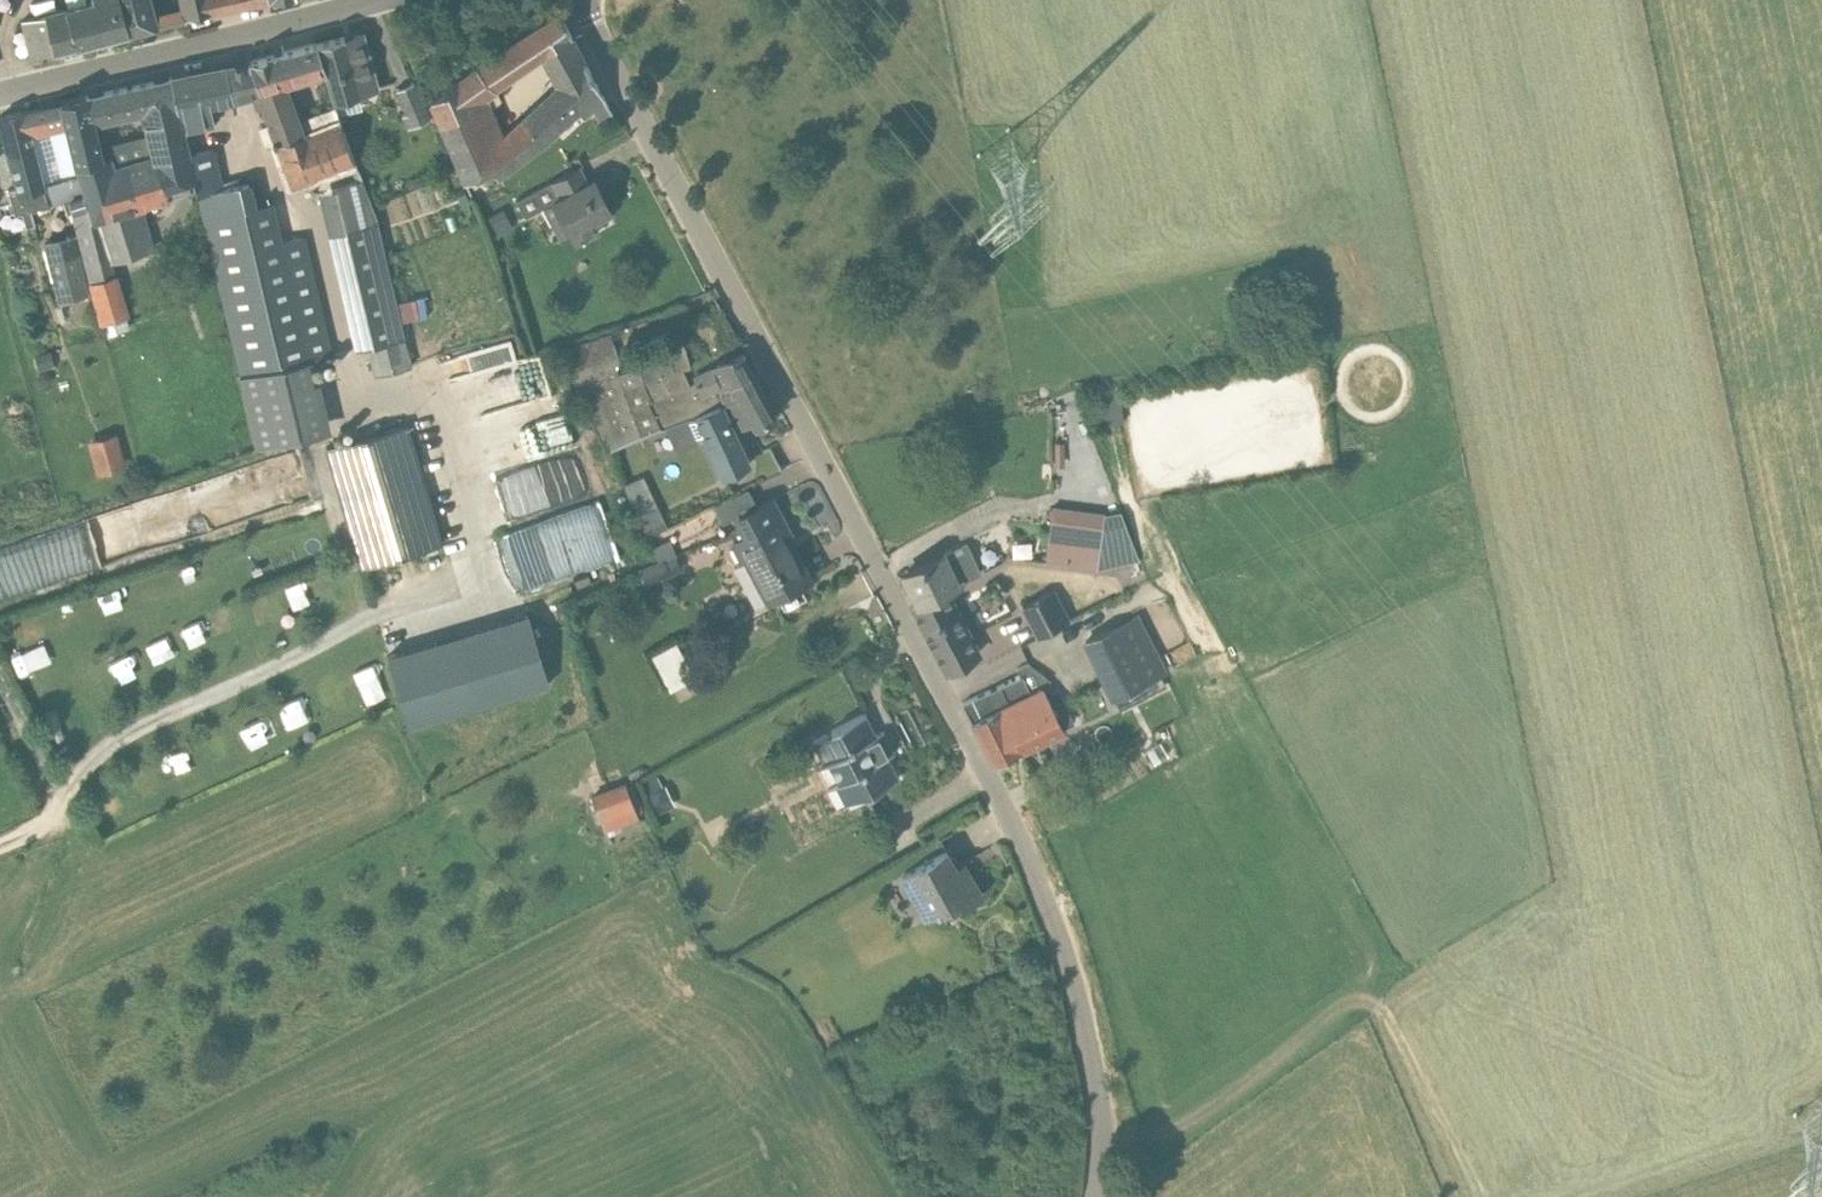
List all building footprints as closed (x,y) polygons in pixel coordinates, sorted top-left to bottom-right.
[(129,30),(118,2),(117,0),(78,0),(44,10),(44,13),(42,13),(54,50),(54,51),(129,31),(129,30)] [(129,30),(157,24),(154,11),(151,0),(120,0),(120,1),(129,30)] [(179,6),(182,19),(268,1),(268,0),(178,0),(179,6)] [(475,64),(473,62),(428,97),(463,179),(475,197),(505,184),(498,173),(539,146),(578,109),(585,117),(592,110),(604,97),(605,97),(587,64),(581,53),(559,12),(538,24),(475,64)] [(21,19),(25,33),(31,56),(54,50),(42,13),(21,19)] [(409,37),(420,56),(429,51),(417,32),(409,37)] [(344,36),(316,43),(314,44),(324,73),(332,102),(377,91),(363,34),(345,39),(344,36)] [(314,44),(250,61),(258,86),(249,91),(251,95),(256,106),(262,104),(277,146),(306,136),(287,84),(324,73),(314,44)] [(258,86),(250,61),(220,68),(181,75),(196,133),(214,130),(208,105),(229,101),(237,99),(237,98),(251,95),(249,91),(258,86)] [(161,202),(195,193),(189,155),(185,135),(196,133),(181,75),(97,94),(104,122),(139,114),(141,123),(143,123),(150,157),(112,165),(110,158),(78,167),(80,175),(86,190),(87,198),(65,204),(67,214),(71,213),(100,324),(112,321),(116,333),(130,330),(127,316),(129,316),(114,274),(113,274),(109,263),(154,252),(139,210),(146,209),(145,204),(160,200),(161,202)] [(434,119),(416,80),(396,90),(406,111),(400,114),(407,129),(434,119)] [(104,122),(97,94),(86,96),(26,111),(48,184),(49,189),(54,205),(64,203),(65,204),(87,198),(86,190),(80,175),(78,167),(110,158),(110,156),(103,158),(95,124),(104,122)] [(600,122),(614,115),(604,97),(592,110),(600,122)] [(22,214),(25,228),(35,226),(31,211),(54,205),(49,189),(48,184),(26,111),(0,117),(0,120),(17,188),(7,190),(14,216),(22,214)] [(277,146),(291,186),(356,164),(341,123),(306,136),(277,146)] [(241,377),(332,356),(304,238),(282,242),(273,203),(256,206),(250,181),(222,188),(217,166),(213,150),(189,155),(195,193),(202,218),(203,218),(241,377)] [(525,217),(553,202),(573,243),(597,233),(592,222),(610,212),(593,179),(587,182),(579,167),(550,181),(550,182),(516,200),(525,217)] [(365,179),(319,190),(359,350),(366,348),(405,338),(365,179)] [(487,217),(498,237),(513,229),(502,208),(487,217)] [(58,300),(88,292),(74,236),(44,243),(58,300)] [(405,338),(366,348),(374,376),(412,367),(405,338)] [(690,366),(680,338),(633,353),(637,366),(618,373),(641,435),(660,427),(691,413),(692,415),(720,403),(723,402),(739,429),(753,422),(755,426),(776,415),(742,352),(693,379),(693,380),(689,382),(682,369),(690,366)] [(54,367),(50,352),(34,356),(37,371),(54,367)] [(239,378),(256,447),(333,428),(316,359),(239,378)] [(770,447),(746,460),(720,403),(692,415),(721,479),(724,477),(732,496),(782,471),(770,447)] [(359,568),(362,568),(442,544),(407,424),(324,449),(359,568)] [(127,467),(117,432),(87,441),(97,475),(127,467)] [(668,529),(644,477),(624,487),(649,538),(668,529)] [(754,610),(770,601),(807,581),(805,579),(806,579),(806,577),(810,575),(800,557),(802,556),(772,500),(737,519),(741,526),(730,532),(736,543),(733,544),(742,562),(732,568),(754,610)] [(1103,533),(1050,526),(1046,561),(1098,567),(1103,533)] [(667,539),(652,546),(657,561),(674,554),(667,539)] [(943,589),(944,590),(980,571),(966,542),(943,554),(943,553),(903,574),(917,601),(917,602),(943,589)] [(644,585),(682,571),(676,554),(674,554),(657,561),(638,568),(644,585)] [(299,616),(324,609),(313,573),(289,580),(299,616)] [(911,605),(946,671),(977,654),(944,590),(943,589),(917,602),(917,601),(911,605)] [(1037,637),(1070,620),(1054,590),(1021,607),(1037,637)] [(543,681),(523,611),(383,652),(404,722),(543,681)] [(1113,695),(1163,670),(1135,615),(1085,640),(1113,695)] [(678,642),(668,646),(670,651),(659,656),(671,686),(692,677),(678,642)] [(355,669),(363,699),(379,695),(371,665),(355,669)] [(1030,692),(1022,674),(963,703),(993,762),(1063,729),(1062,726),(1072,721),(1062,699),(1051,705),(1042,686),(1030,692)] [(865,797),(899,777),(898,776),(897,776),(886,755),(883,756),(873,738),(876,736),(865,714),(866,714),(865,713),(830,733),(831,735),(813,746),(823,766),(815,770),(826,791),(835,786),(845,806),(864,796),(865,797)] [(1129,730),(1133,739),(1145,733),(1140,725),(1129,730)] [(603,828),(637,815),(625,782),(590,795),(603,828)] [(962,878),(946,850),(904,876),(928,918),(949,905),(953,912),(983,894),(970,873),(962,878)]
